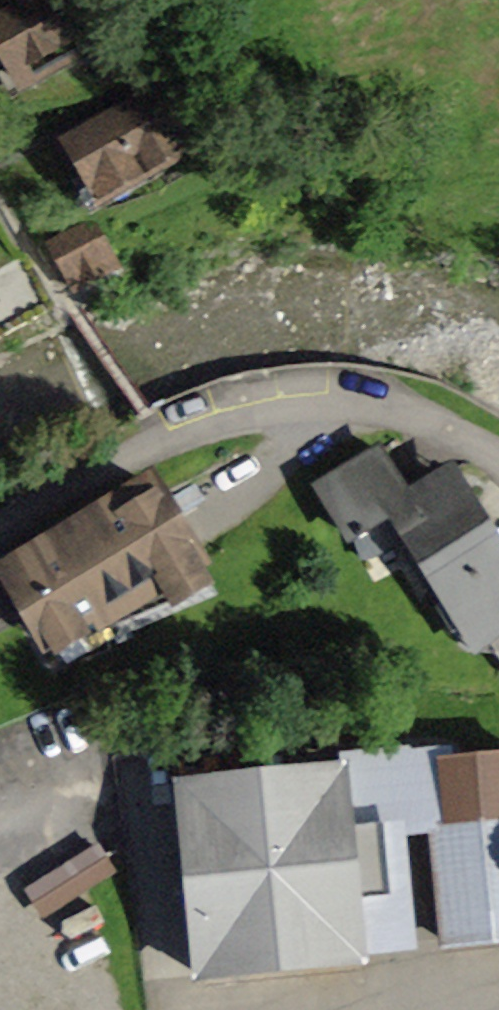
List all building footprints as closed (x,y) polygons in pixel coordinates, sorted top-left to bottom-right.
[(0,20),(0,46),(21,83),(108,34),(89,0),(36,0),(0,20)] [(155,92),(68,142),(100,198),(187,149),(155,92)] [(49,308),(0,217),(0,334),(49,308)] [(93,220),(48,244),(72,288),(116,264),(93,220)] [(378,452),(376,448),(315,485),(317,489),(320,487),(349,535),(355,531),(365,559),(403,529),(447,599),(440,613),(472,648),(493,650),(498,657),(498,552),(462,491),(448,501),(434,482),(405,501),(376,453),(378,452)] [(148,483),(7,568),(55,657),(211,593),(148,483)] [(433,827),(443,939),(498,935),(498,756),(451,760),(456,825),(433,827)] [(359,959),(340,770),(181,786),(199,974),(359,959)] [(106,859),(98,847),(30,890),(38,903),(106,859)]
